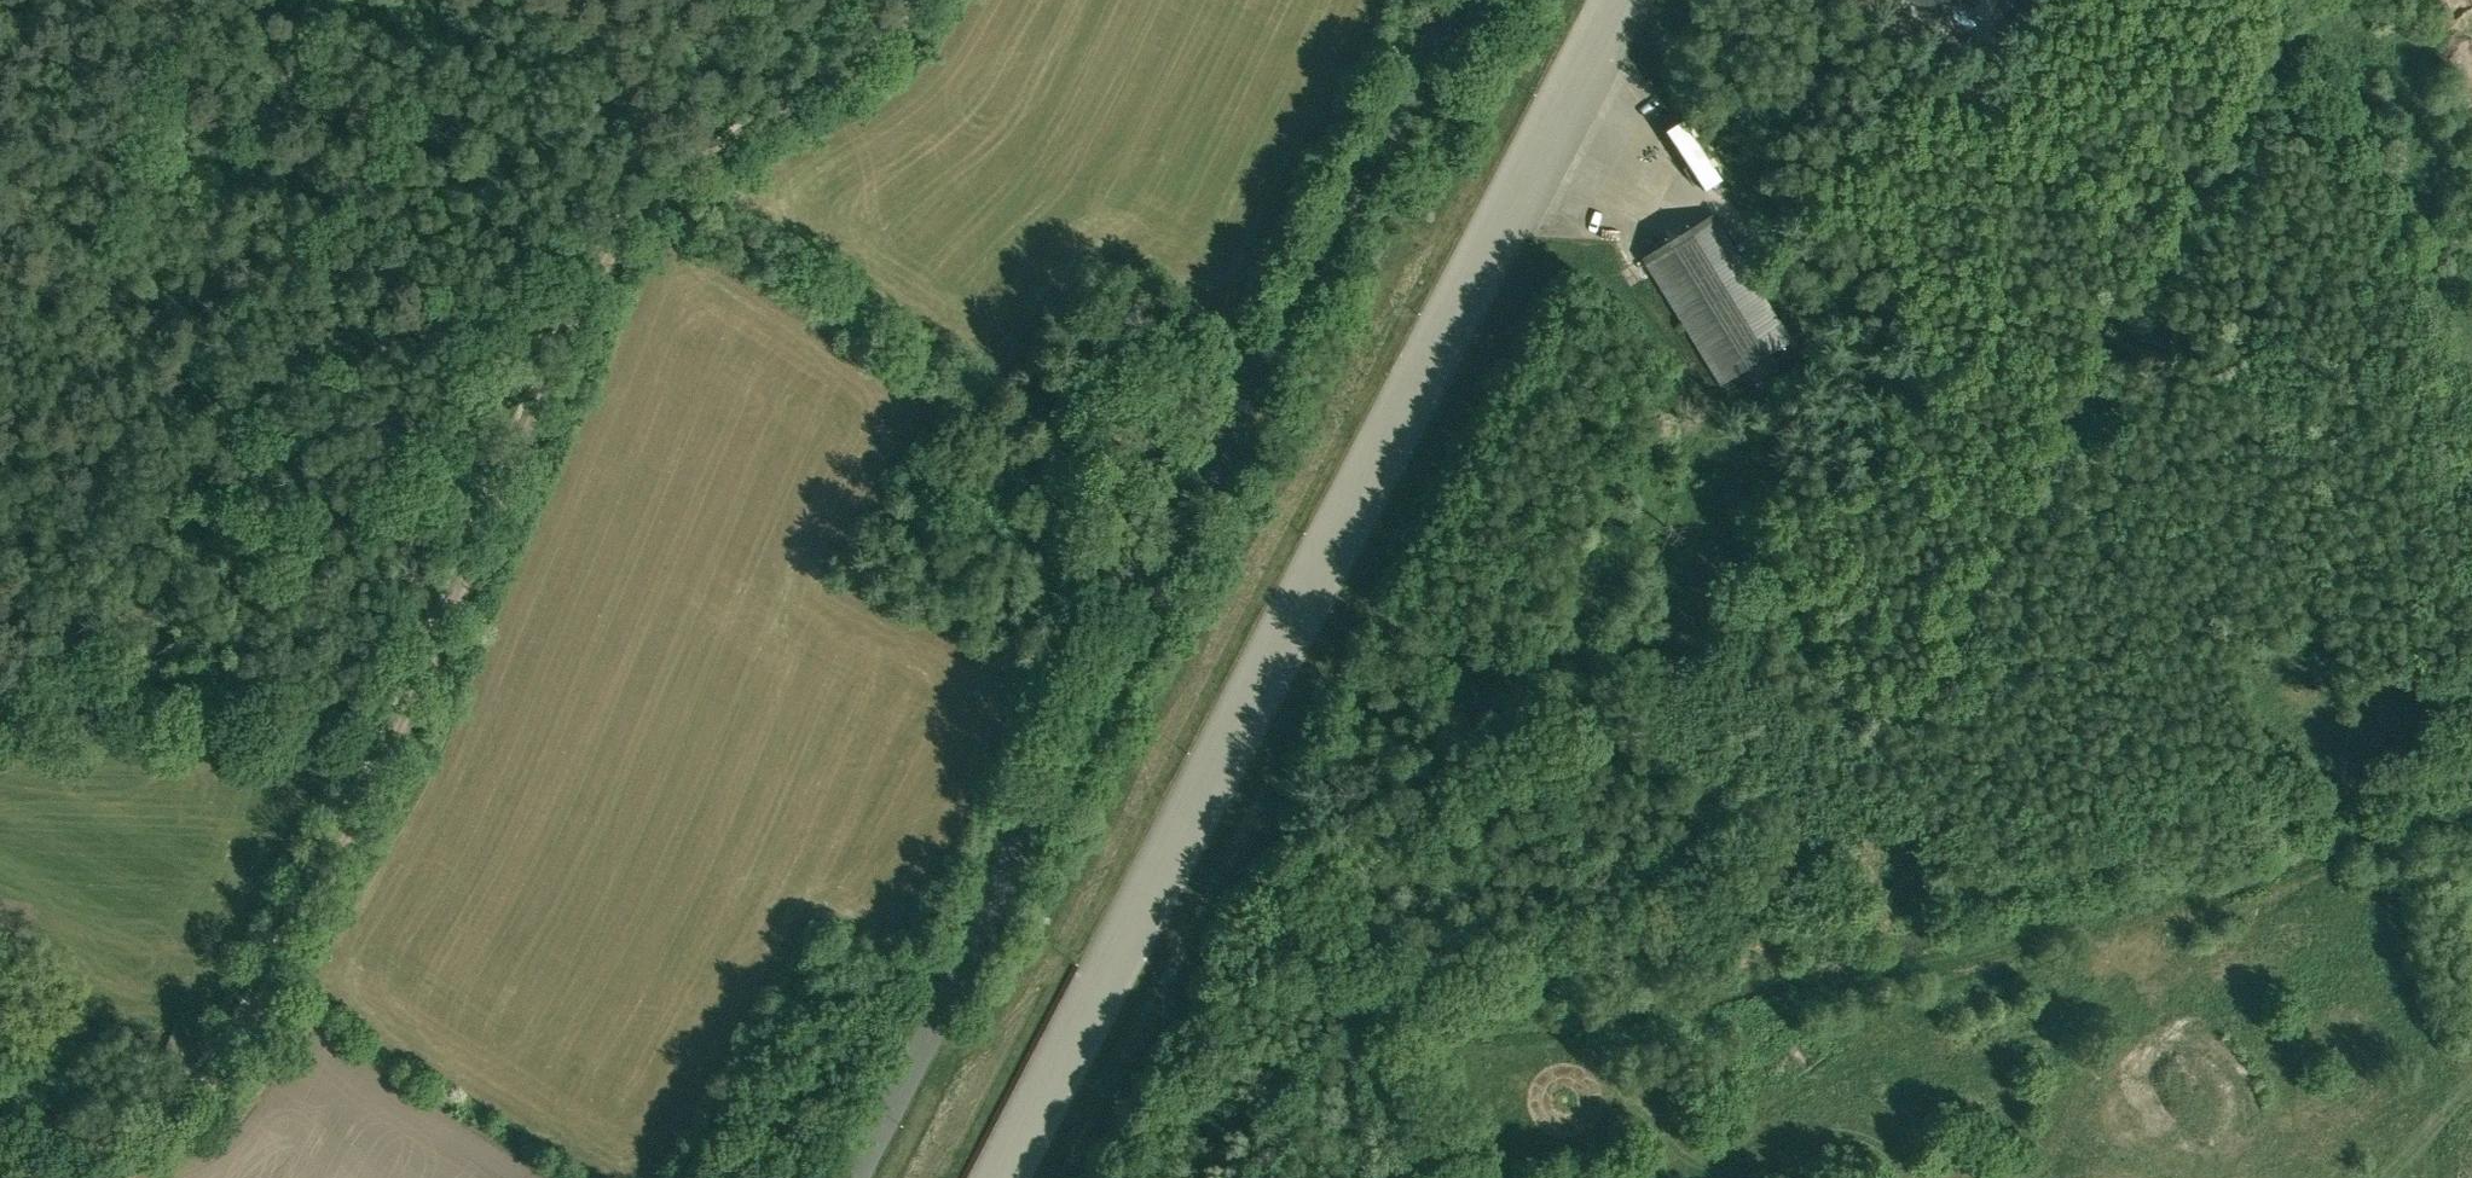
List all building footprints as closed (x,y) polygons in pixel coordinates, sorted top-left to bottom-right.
[(1949,22),(1961,0),(1908,0),(1949,22)] [(1792,341),(1749,271),(1742,260),(1713,213),(1641,258),(1720,386),(1741,373),(1749,387),(1764,377),(1780,368),(1771,354),(1792,341)]
